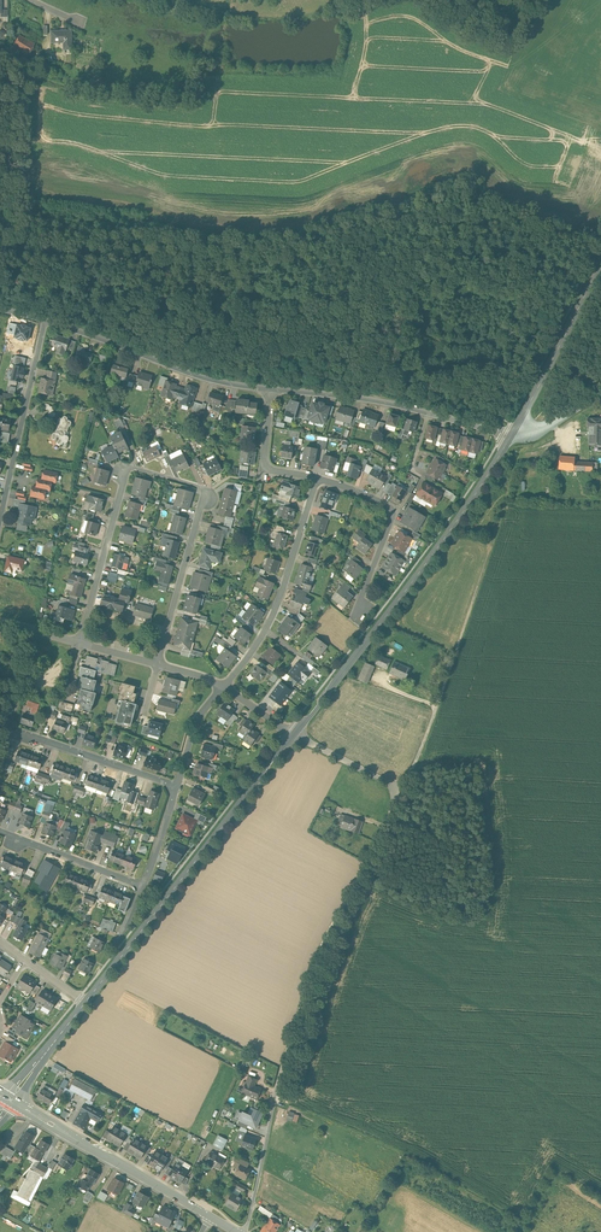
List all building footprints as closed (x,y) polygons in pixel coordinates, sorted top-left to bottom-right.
[(71,31),(65,31),(51,32),(51,43),(64,43),(65,50),(71,49),(71,31)] [(19,36),(15,43),(12,47),(28,56),(34,45),(19,36)] [(10,323),(7,333),(13,335),(16,325),(10,323)] [(18,340),(24,341),(28,341),(31,328),(27,327),(27,326),(22,325),(21,326),(17,325),(14,338),(18,339),(18,340)] [(69,340),(69,339),(55,335),(51,346),(58,348),(56,353),(63,355),(65,350),(66,351),(66,349),(69,340)] [(73,351),(76,342),(69,340),(66,349),(73,351)] [(75,358),(83,361),(90,363),(93,354),(85,351),(86,348),(79,346),(75,358)] [(14,363),(15,363),(23,365),(25,365),(26,358),(16,356),(14,363)] [(127,373),(129,366),(114,361),(111,373),(126,377),(127,373)] [(23,365),(15,363),(11,380),(21,382),(22,377),(23,378),(24,374),(23,373),(24,368),(22,368),(23,365)] [(48,371),(46,380),(55,382),(57,372),(48,371)] [(151,382),(152,380),(151,380),(152,376),(139,372),(138,376),(136,383),(136,385),(149,389),(151,382)] [(129,381),(136,383),(138,376),(131,374),(129,381)] [(172,400),(172,397),(176,399),(180,387),(176,386),(176,384),(166,381),(167,378),(161,376),(158,385),(159,385),(164,386),(161,396),(172,400)] [(54,386),(55,382),(46,380),(42,379),(39,392),(52,395),(54,386)] [(176,399),(180,400),(179,403),(191,407),(197,388),(186,385),(185,389),(180,387),(176,399)] [(213,410),(219,412),(221,405),(220,405),(223,397),(210,392),(207,401),(215,404),(213,410)] [(236,412),(240,413),(256,414),(257,404),(249,403),(249,401),(237,399),(237,400),(236,412)] [(235,400),(228,400),(225,407),(225,408),(232,408),(234,409),(235,400)] [(304,419),(307,410),(307,409),(302,407),(302,406),(299,404),(299,403),(290,400),(288,405),(287,405),(284,416),(294,419),(294,418),(298,419),(299,417),(304,419)] [(201,409),(202,404),(195,402),(192,409),(200,412),(201,409)] [(324,424),(329,409),(329,408),(323,406),(323,404),(320,403),(319,405),(313,403),(308,419),(324,424)] [(46,404),(45,404),(44,405),(44,408),(45,409),(47,410),(48,410),(49,412),(48,415),(49,417),(53,418),(55,417),(56,414),(55,412),(53,412),(54,409),(53,407),(50,406),(49,404),(46,404)] [(221,405),(219,412),(217,417),(222,418),(224,411),(225,408),(225,407),(221,405)] [(351,423),(351,421),(354,411),(340,407),(339,410),(338,410),(337,411),(336,413),(336,415),(337,415),(336,419),(345,422),(345,421),(351,423)] [(359,421),(374,426),(375,426),(378,415),(368,412),(368,411),(363,410),(359,421)] [(396,427),(398,420),(399,417),(389,414),(386,424),(396,427)] [(67,432),(67,431),(69,427),(70,426),(71,423),(70,421),(67,420),(68,419),(67,417),(64,416),(63,417),(62,419),(60,418),(58,419),(56,428),(57,430),(58,430),(58,433),(57,433),(55,432),(53,433),(52,438),(53,440),(57,441),(57,442),(58,444),(60,445),(62,444),(63,442),(66,443),(68,442),(69,438),(68,436),(65,435),(65,433),(67,432)] [(6,419),(0,418),(0,430),(3,430),(4,430),(4,429),(9,430),(11,420),(6,419)] [(114,422),(117,428),(124,425),(121,419),(114,422)] [(413,432),(416,425),(417,422),(407,419),(404,429),(404,430),(403,435),(408,436),(409,431),(413,432)] [(587,419),(587,428),(576,428),(576,434),(588,434),(588,435),(589,435),(589,446),(598,446),(598,451),(600,451),(600,419),(587,419)] [(429,425),(429,426),(426,438),(433,440),(437,427),(429,425)] [(242,440),(249,441),(254,442),(256,428),(244,426),(242,440)] [(7,443),(7,442),(9,434),(8,433),(9,430),(4,429),(3,430),(3,432),(2,432),(0,441),(7,443)] [(440,442),(445,443),(448,444),(451,431),(444,429),(440,442)] [(458,433),(457,433),(451,431),(448,444),(455,446),(458,433)] [(109,438),(113,446),(125,440),(121,432),(110,437),(109,438)] [(465,437),(464,441),(464,442),(462,450),(469,452),(472,439),(465,437)] [(476,454),(478,446),(480,441),(472,439),(469,452),(476,454)] [(128,448),(125,440),(113,446),(117,453),(128,448)] [(102,451),(102,452),(107,462),(118,457),(113,446),(109,448),(109,450),(106,451),(105,450),(102,451)] [(160,455),(161,455),(158,450),(156,446),(142,452),(147,462),(160,455)] [(291,459),(293,449),(293,447),(283,446),(281,456),(291,458),(291,459)] [(313,466),(315,460),(316,449),(305,447),(302,464),(303,464),(303,463),(313,464),(313,466)] [(253,464),(253,462),(255,452),(242,450),(240,462),(241,462),(253,464)] [(171,460),(169,455),(165,457),(170,467),(174,466),(171,460)] [(184,469),(189,467),(183,455),(171,460),(174,466),(177,472),(184,468),(184,469)] [(333,472),(333,471),(337,458),(324,455),(320,468),(333,472)] [(574,461),(574,458),(559,456),(559,469),(573,470),(574,461)] [(348,457),(347,459),(346,462),(351,463),(352,464),(350,468),(349,468),(347,476),(357,479),(361,466),(354,464),(356,459),(348,457)] [(209,474),(215,471),(221,469),(216,458),(203,464),(209,476),(209,475),(209,474)] [(435,459),(432,464),(431,466),(442,473),(445,469),(444,467),(446,465),(435,459)] [(23,461),(23,462),(22,465),(25,466),(24,470),(32,471),(33,468),(33,467),(30,467),(31,463),(23,461)] [(592,472),(593,463),(574,461),(573,470),(578,471),(592,472)] [(372,469),(373,468),(366,464),(364,471),(364,472),(369,474),(372,469)] [(427,473),(428,474),(437,479),(439,477),(440,476),(443,473),(431,466),(427,473)] [(94,482),(99,484),(105,485),(109,471),(98,468),(94,482)] [(369,484),(372,485),(380,473),(372,469),(366,480),(370,482),(369,484)] [(56,482),(58,473),(44,470),(42,479),(56,482)] [(376,486),(379,487),(380,487),(381,488),(387,477),(380,473),(372,485),(375,487),(376,486)] [(389,474),(388,475),(387,477),(384,483),(387,485),(392,475),(389,474)] [(38,478),(37,482),(36,487),(46,489),(46,490),(50,490),(52,482),(42,479),(38,478)] [(143,498),(145,493),(146,487),(149,488),(151,482),(136,478),(132,494),(143,498)] [(298,497),(300,489),(301,488),(282,482),(280,490),(281,490),(282,490),(283,489),(287,491),(286,495),(294,497),(295,496),(298,497)] [(433,488),(423,482),(416,494),(426,500),(433,488)] [(410,494),(411,492),(415,486),(411,484),(407,492),(410,494)] [(44,499),(45,496),(46,489),(32,486),(30,496),(44,499)] [(392,495),(392,496),(400,500),(402,497),(403,496),(404,495),(404,494),(404,493),(405,490),(397,486),(392,495)] [(179,488),(179,489),(175,505),(175,506),(180,507),(188,509),(193,492),(179,488)] [(237,491),(225,488),(222,501),(234,504),(237,491)] [(435,505),(442,494),(433,488),(426,500),(435,505)] [(338,494),(334,493),(334,492),(333,492),(332,492),(326,490),(321,507),(331,510),(334,499),(337,500),(338,494)] [(454,494),(450,492),(450,491),(446,490),(444,494),(451,498),(454,494)] [(24,492),(22,492),(17,491),(16,495),(18,495),(18,499),(25,501),(26,497),(24,496),(24,492)] [(411,493),(408,499),(406,502),(410,504),(415,495),(411,493)] [(93,497),(92,498),(89,509),(100,512),(103,500),(93,497)] [(25,501),(17,499),(15,499),(13,506),(20,507),(21,504),(25,505),(25,501)] [(141,505),(135,503),(134,503),(130,501),(125,516),(137,519),(141,505)] [(222,501),(218,514),(230,517),(234,504),(222,501)] [(21,504),(20,506),(20,507),(19,507),(16,523),(23,524),(23,522),(28,523),(29,518),(33,519),(34,513),(35,513),(37,507),(21,504)] [(295,510),(286,507),(284,506),(284,505),(281,504),(277,515),(287,518),(287,519),(292,520),(295,510)] [(409,508),(405,515),(420,524),(425,517),(409,508)] [(173,524),(172,529),(171,532),(182,534),(186,518),(175,515),(172,523),(173,524)] [(328,518),(318,515),(317,515),(312,530),(323,533),(324,533),(328,518)] [(416,531),(420,524),(405,515),(401,522),(416,531)] [(98,524),(92,522),(88,521),(88,522),(87,525),(88,526),(86,533),(95,535),(98,524)] [(123,527),(121,532),(121,533),(119,539),(132,543),(136,530),(123,527)] [(210,527),(207,536),(206,542),(221,546),(225,531),(217,529),(210,527)] [(284,548),(285,544),(287,536),(280,533),(281,531),(276,530),(276,529),(275,529),(274,529),(273,532),(272,533),(271,536),(271,537),(276,538),(274,545),(284,548)] [(359,529),(357,533),(364,538),(366,534),(359,529)] [(411,538),(400,531),(396,538),(408,545),(411,538)] [(355,547),(365,554),(372,544),(364,538),(357,533),(353,538),(359,542),(355,547)] [(175,559),(176,555),(179,542),(162,537),(160,545),(166,547),(163,556),(175,559)] [(404,552),(408,545),(396,538),(392,545),(404,552)] [(318,542),(316,541),(311,540),(310,542),(308,542),(305,554),(306,555),(306,554),(315,557),(319,545),(317,544),(318,542)] [(87,565),(90,556),(90,554),(85,553),(86,548),(79,546),(78,551),(76,551),(73,561),(87,565)] [(219,562),(221,554),(204,549),(199,565),(200,565),(210,568),(212,561),(219,562)] [(391,553),(388,559),(400,567),(404,560),(391,553)] [(115,554),(114,557),(112,566),(122,569),(126,557),(115,554)] [(12,568),(22,570),(24,560),(8,556),(4,571),(5,571),(11,573),(12,568)] [(352,560),(355,562),(358,565),(361,561),(354,556),(352,560)] [(280,562),(271,559),(268,558),(264,570),(275,574),(277,567),(278,567),(280,562)] [(395,575),(400,567),(388,559),(383,568),(395,575)] [(355,578),(361,571),(362,568),(352,560),(344,570),(350,574),(350,575),(351,575),(355,578)] [(159,581),(160,581),(168,584),(173,566),(157,562),(154,570),(164,572),(162,578),(160,577),(159,581)] [(308,581),(311,571),(312,567),(302,564),(297,578),(296,577),(294,583),(304,586),(303,587),(310,589),(312,582),(308,581)] [(116,583),(118,574),(110,572),(108,581),(116,583)] [(208,592),(212,577),(198,573),(194,572),(190,588),(208,592)] [(85,579),(79,577),(78,577),(78,576),(77,576),(76,576),(70,575),(68,583),(73,585),(70,594),(80,597),(85,579)] [(274,583),(268,581),(259,577),(255,586),(256,586),(260,589),(257,595),(267,599),(274,583)] [(342,586),(341,586),(333,597),(344,607),(353,597),(347,591),(347,590),(342,586)] [(293,593),(298,594),(301,596),(304,591),(295,588),(293,593)] [(128,603),(130,596),(131,592),(122,589),(119,599),(104,595),(103,600),(101,606),(117,610),(122,612),(125,602),(128,603)] [(311,599),(309,599),(305,597),(306,596),(302,594),(301,596),(296,594),(293,601),(292,600),(289,606),(300,611),(303,603),(308,605),(311,599)] [(188,595),(184,610),(196,614),(200,598),(196,597),(193,596),(194,596),(192,596),(188,595)] [(136,604),(135,607),(133,615),(142,617),(151,619),(153,608),(146,606),(146,607),(145,607),(136,604)] [(247,611),(254,616),(258,619),(263,612),(252,604),(247,611)] [(62,619),(62,618),(72,621),(75,610),(67,608),(59,605),(59,606),(55,617),(62,619)] [(258,619),(247,611),(242,618),(253,626),(258,619)] [(302,621),(304,618),(305,618),(299,613),(296,616),(296,617),(302,621)] [(291,634),(294,630),(295,628),(296,629),(300,624),(293,618),(292,619),(288,616),(282,624),(278,629),(286,636),(289,632),(291,634)] [(197,622),(192,621),(182,618),(179,628),(180,628),(179,632),(193,636),(194,636),(197,622)] [(235,629),(233,631),(233,632),(231,634),(234,636),(234,637),(244,644),(251,634),(241,627),(238,631),(235,629)] [(190,650),(190,648),(194,636),(179,632),(178,636),(177,636),(174,646),(190,650)] [(225,642),(231,646),(232,647),(236,641),(229,636),(225,642)] [(327,646),(326,645),(317,638),(313,644),(312,644),(312,643),(308,648),(317,655),(319,652),(321,653),(327,646)] [(222,640),(222,641),(221,641),(219,644),(225,648),(228,650),(231,646),(222,640)] [(280,655),(280,654),(270,647),(263,656),(273,664),(280,655)] [(190,650),(187,649),(182,648),(180,654),(189,657),(191,650),(190,649),(190,650)] [(221,663),(223,665),(227,667),(236,655),(225,648),(218,658),(222,661),(221,663)] [(302,658),(310,664),(312,665),(315,661),(305,654),(302,658)] [(393,659),(380,655),(377,666),(389,671),(393,659)] [(106,674),(107,672),(109,662),(87,656),(84,668),(106,674)] [(408,679),(413,667),(396,660),(391,673),(408,679)] [(358,677),(370,682),(377,666),(366,661),(358,677)] [(275,668),(274,667),(268,663),(265,666),(272,672),(275,668)] [(297,663),(296,664),(288,674),(298,682),(304,674),(307,677),(310,672),(297,663)] [(253,675),(253,676),(253,677),(255,679),(257,678),(260,680),(266,672),(257,665),(251,673),(253,675)] [(269,675),(271,673),(272,672),(265,666),(262,670),(266,672),(269,675)] [(96,671),(94,670),(81,667),(79,676),(94,680),(96,671)] [(311,671),(316,675),(317,675),(320,672),(314,667),(311,671)] [(274,674),(270,679),(274,682),(278,677),(274,674)] [(78,689),(93,693),(97,681),(81,677),(78,689)] [(177,696),(178,690),(181,681),(166,677),(162,692),(177,696)] [(280,681),(268,697),(276,702),(272,708),(279,713),(283,707),(281,706),(293,691),(280,681)] [(119,700),(126,702),(134,704),(136,694),(134,693),(135,687),(122,683),(121,686),(122,687),(119,700)] [(96,694),(92,692),(81,690),(79,696),(80,696),(79,699),(79,701),(78,701),(77,704),(80,705),(79,708),(91,712),(92,705),(93,705),(96,694)] [(159,699),(159,700),(156,710),(174,715),(177,704),(159,699)] [(74,705),(65,702),(60,700),(58,707),(71,712),(74,705)] [(32,726),(36,714),(40,704),(28,701),(26,707),(31,708),(29,715),(29,716),(24,714),(21,722),(32,726)] [(131,725),(132,723),(137,705),(122,701),(116,723),(124,725),(124,723),(131,725)] [(234,710),(224,704),(217,714),(221,717),(221,716),(222,716),(227,720),(234,710)] [(71,717),(64,715),(62,714),(60,721),(67,723),(69,724),(71,717)] [(245,716),(239,723),(243,726),(248,718),(245,716)] [(246,735),(252,728),(256,723),(248,718),(243,726),(239,731),(246,735)] [(67,723),(57,720),(53,729),(64,733),(67,723)] [(160,736),(160,735),(160,734),(163,725),(151,722),(148,733),(153,735),(153,733),(159,735),(159,736),(160,736)] [(252,728),(246,735),(244,739),(253,745),(255,742),(261,733),(252,728)] [(255,742),(259,743),(264,736),(261,733),(255,742)] [(97,738),(92,736),(86,734),(83,744),(93,748),(97,738)] [(212,747),(204,744),(201,757),(213,760),(216,748),(212,747)] [(124,758),(127,750),(128,748),(127,748),(117,745),(114,755),(124,758)] [(17,760),(30,764),(33,754),(20,750),(17,760)] [(44,759),(33,754),(30,764),(41,768),(44,759)] [(157,760),(150,758),(147,757),(144,765),(154,768),(157,760)] [(159,770),(160,770),(160,769),(161,767),(163,760),(157,758),(156,760),(157,760),(154,769),(159,770)] [(14,769),(16,762),(5,759),(3,766),(14,769)] [(62,780),(64,777),(68,766),(56,762),(52,776),(62,780)] [(201,765),(196,763),(195,767),(194,767),(192,774),(207,778),(208,773),(212,774),(212,772),(213,768),(201,765)] [(79,769),(68,766),(64,777),(75,781),(79,769)] [(37,777),(50,782),(52,776),(40,772),(37,777)] [(99,789),(103,779),(91,774),(87,784),(99,789)] [(103,779),(99,789),(109,792),(113,783),(103,779)] [(130,798),(135,783),(125,780),(121,790),(123,791),(122,796),(130,798)] [(73,793),(83,795),(86,787),(76,784),(73,793)] [(207,790),(195,785),(188,799),(201,804),(207,790)] [(146,807),(156,810),(162,792),(151,788),(148,798),(146,807)] [(148,798),(133,792),(130,798),(129,801),(146,807),(148,798)] [(11,801),(9,806),(22,812),(24,805),(11,801)] [(32,826),(35,816),(24,811),(20,822),(32,826)] [(206,817),(203,816),(203,815),(197,813),(193,819),(197,821),(196,821),(197,822),(203,825),(206,817)] [(185,830),(187,830),(187,831),(191,832),(197,821),(183,814),(177,828),(184,832),(185,830)] [(365,820),(346,814),(344,822),(342,826),(361,833),(365,820)] [(56,829),(60,831),(65,821),(61,819),(58,825),(57,826),(56,829)] [(70,823),(65,821),(60,831),(64,832),(64,830),(67,831),(70,823)] [(46,822),(42,832),(53,836),(56,829),(57,826),(46,822)] [(64,832),(60,843),(71,847),(76,834),(67,831),(64,830),(64,832)] [(104,834),(91,830),(85,847),(98,852),(102,841),(104,834)] [(102,841),(115,846),(119,836),(106,830),(102,841)] [(143,838),(149,841),(151,834),(145,832),(143,838)] [(186,847),(172,840),(167,850),(170,852),(167,858),(178,864),(186,847)] [(123,864),(127,853),(115,848),(110,859),(123,864)] [(127,853),(123,864),(136,868),(139,858),(127,853)] [(16,858),(6,854),(1,865),(12,869),(16,858)] [(23,873),(27,862),(16,858),(12,869),(23,873)] [(49,863),(44,860),(39,870),(42,871),(36,881),(41,884),(43,882),(48,885),(57,869),(48,864),(49,863)] [(153,881),(161,884),(165,873),(157,871),(153,881)] [(33,877),(26,873),(24,880),(30,883),(33,877)] [(80,878),(69,874),(65,884),(76,888),(80,878)] [(91,882),(80,878),(76,888),(87,892),(91,882)] [(114,891),(103,887),(99,897),(110,901),(114,891)] [(125,895),(114,891),(110,901),(120,905),(121,905),(124,896),(125,895)] [(97,898),(87,894),(85,899),(95,904),(97,898)] [(124,896),(121,905),(120,905),(119,910),(125,912),(131,899),(124,896)] [(11,904),(8,910),(14,914),(17,908),(11,904)] [(15,913),(12,920),(19,924),(23,917),(15,913)] [(13,934),(23,940),(30,929),(25,925),(28,919),(23,917),(19,924),(13,934)] [(108,933),(111,925),(105,923),(102,931),(108,933)] [(52,938),(40,932),(30,951),(41,958),(52,938)] [(101,951),(106,941),(93,935),(88,945),(101,951)] [(56,952),(52,961),(62,967),(69,955),(63,951),(62,954),(56,952)] [(4,977),(11,966),(0,958),(0,974),(4,977)] [(94,963),(84,959),(79,969),(88,973),(94,963)] [(67,967),(64,973),(70,976),(73,970),(67,967)] [(25,973),(16,986),(23,990),(24,988),(32,992),(39,981),(25,973)] [(53,1009),(60,997),(44,987),(37,1000),(38,1001),(53,1009)] [(32,1001),(27,1010),(32,1012),(37,1004),(32,1001)] [(28,1037),(37,1023),(22,1012),(13,1026),(28,1037)] [(16,1033),(12,1031),(9,1029),(7,1033),(9,1034),(8,1037),(15,1041),(16,1038),(14,1036),(16,1033)] [(8,1043),(7,1042),(2,1050),(0,1050),(0,1056),(6,1059),(10,1061),(14,1054),(15,1054),(19,1049),(8,1043)] [(65,1069),(56,1064),(55,1064),(53,1067),(63,1072),(65,1069)] [(257,1100),(261,1090),(262,1089),(255,1086),(257,1080),(248,1076),(243,1089),(239,1087),(237,1091),(257,1100)] [(91,1100),(93,1097),(96,1090),(75,1079),(69,1089),(91,1100)] [(48,1091),(50,1088),(50,1087),(45,1084),(38,1098),(42,1100),(43,1100),(50,1104),(55,1095),(48,1091)] [(84,1104),(73,1123),(85,1130),(91,1118),(98,1122),(102,1115),(84,1104)] [(253,1108),(250,1113),(243,1110),(238,1120),(256,1128),(263,1112),(253,1108)] [(64,1110),(61,1115),(66,1118),(69,1113),(64,1110)] [(106,1138),(113,1142),(120,1130),(114,1126),(106,1138)] [(120,1130),(113,1142),(120,1146),(127,1134),(120,1130)] [(242,1144),(247,1146),(246,1148),(253,1150),(257,1139),(251,1137),(251,1136),(245,1134),(246,1133),(240,1130),(236,1141),(242,1142),(242,1144)] [(24,1152),(28,1146),(29,1145),(35,1136),(26,1131),(24,1135),(22,1134),(19,1139),(20,1140),(15,1147),(24,1152)] [(218,1135),(216,1139),(213,1145),(222,1150),(227,1140),(218,1135)] [(141,1142),(134,1138),(127,1151),(134,1155),(141,1142)] [(44,1152),(45,1151),(45,1150),(49,1144),(41,1140),(37,1148),(36,1148),(31,1156),(38,1159),(42,1151),(44,1152)] [(140,1159),(144,1153),(148,1146),(141,1142),(134,1155),(140,1159)] [(6,1157),(9,1153),(11,1149),(6,1146),(1,1154),(6,1157)] [(33,1146),(32,1147),(28,1154),(31,1156),(36,1148),(33,1146)] [(148,1163),(154,1167),(162,1155),(155,1151),(148,1163)] [(212,1151),(208,1157),(206,1161),(214,1165),(219,1155),(212,1151)] [(58,1164),(66,1169),(67,1170),(74,1159),(65,1154),(58,1164)] [(168,1159),(162,1155),(154,1167),(161,1171),(168,1159)] [(220,1169),(221,1168),(226,1159),(219,1155),(214,1165),(220,1169)] [(235,1162),(239,1164),(240,1164),(243,1166),(245,1162),(238,1157),(235,1162)] [(52,1169),(52,1168),(53,1168),(56,1163),(52,1160),(48,1167),(52,1169)] [(250,1170),(242,1165),(240,1164),(240,1165),(235,1162),(233,1166),(238,1169),(235,1174),(245,1179),(250,1170)] [(39,1163),(38,1164),(34,1172),(43,1176),(48,1168),(39,1163)] [(168,1174),(170,1176),(171,1176),(171,1177),(175,1179),(182,1166),(175,1163),(168,1174)] [(188,1170),(182,1166),(175,1179),(178,1181),(178,1180),(181,1182),(188,1170)] [(34,1171),(31,1169),(30,1169),(25,1177),(36,1182),(40,1174),(34,1172),(34,1171)] [(91,1183),(92,1183),(92,1184),(99,1174),(91,1169),(84,1179),(83,1178),(82,1179),(83,1180),(79,1186),(86,1191),(91,1183)] [(27,1200),(30,1202),(31,1202),(43,1176),(40,1175),(27,1200)] [(23,1176),(23,1177),(22,1177),(25,1178),(16,1195),(27,1200),(36,1182),(23,1176)] [(114,1178),(112,1181),(111,1183),(108,1188),(118,1193),(123,1184),(114,1178)] [(246,1187),(241,1185),(238,1183),(236,1188),(244,1192),(246,1187)] [(225,1204),(227,1205),(236,1211),(240,1204),(241,1204),(243,1200),(238,1196),(241,1191),(236,1188),(235,1188),(232,1193),(225,1204)] [(27,1200),(19,1196),(16,1195),(18,1192),(14,1190),(11,1196),(25,1204),(27,1200)] [(84,1197),(87,1199),(90,1201),(94,1194),(88,1190),(84,1197)] [(106,1194),(104,1193),(101,1191),(97,1197),(102,1200),(106,1194)] [(143,1207),(143,1205),(144,1205),(148,1197),(139,1192),(133,1202),(143,1207)] [(132,1206),(131,1205),(127,1203),(124,1209),(129,1211),(131,1208),(132,1206)] [(260,1205),(257,1210),(270,1217),(273,1212),(260,1205)] [(162,1206),(159,1213),(156,1220),(162,1224),(169,1209),(162,1206)] [(169,1209),(163,1222),(162,1224),(169,1227),(175,1212),(169,1209)] [(263,1231),(275,1231),(280,1225),(270,1218),(261,1231),(263,1231)]
